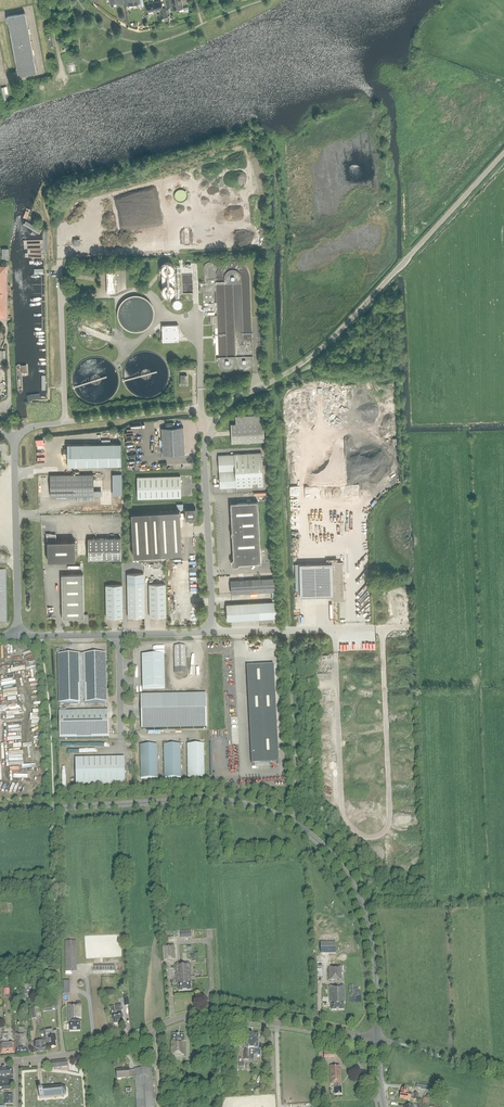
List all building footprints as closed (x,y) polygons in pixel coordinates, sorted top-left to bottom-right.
[(182,8),(181,0),(166,0),(167,7),(171,7),(172,11),(182,8)] [(147,4),(149,13),(153,12),(153,14),(158,13),(158,12),(160,12),(161,18),(168,16),(166,7),(163,8),(161,1),(147,4)] [(7,16),(8,17),(10,31),(15,61),(16,60),(19,76),(28,74),(25,58),(34,56),(28,29),(20,30),(17,14),(7,16)] [(186,196),(186,194),(186,193),(185,191),(185,190),(184,189),(183,188),(181,188),(179,188),(178,188),(177,188),(176,189),(175,190),(174,192),(174,193),(174,194),(174,195),(174,196),(175,197),(176,198),(177,199),(178,199),(180,200),(182,199),(183,199),(184,197),(186,196)] [(210,315),(217,315),(216,279),(216,267),(215,265),(214,264),(212,262),(210,262),(207,263),(205,265),(204,267),(205,286),(205,292),(203,292),(204,315),(210,315)] [(163,274),(164,276),(164,288),(163,290),(163,293),(163,295),(165,297),(167,299),(169,299),(172,299),(174,297),(175,295),(176,292),(175,290),(174,288),(173,276),(175,274),(175,271),(174,269),(173,267),(171,265),(168,265),(166,266),(164,267),(162,269),(162,272),(163,274)] [(225,279),(225,285),(233,284),(242,284),(242,279),(241,276),(239,273),(237,272),(234,271),(232,271),(229,272),(227,274),(225,276),(225,279)] [(107,294),(115,293),(114,283),(114,278),(114,272),(106,273),(107,294)] [(193,294),(193,274),(182,274),(183,294),(193,294)] [(139,296),(138,296),(136,296),(135,296),(133,296),(131,297),(130,297),(128,298),(127,298),(126,299),(124,300),(123,301),(122,303),(121,304),(120,305),(119,307),(119,308),(118,310),(118,311),(118,313),(118,314),(118,316),(118,318),(118,319),(119,321),(119,322),(120,324),(121,325),(122,326),(123,327),(124,329),(125,330),(127,330),(128,331),(130,332),(131,332),(133,333),(134,333),(136,333),(138,333),(139,333),(141,332),(142,332),(144,331),(145,330),(147,330),(148,329),(149,328),(150,326),(151,325),(152,324),(153,322),(153,321),(154,319),(154,318),(155,316),(155,314),(155,313),(154,311),(154,310),(154,308),(153,307),(152,305),(151,304),(150,303),(149,301),(148,300),(147,299),(145,298),(144,298),(142,297),(141,297),(139,296)] [(182,307),(183,305),(183,304),(182,303),(181,301),(180,301),(178,300),(177,300),(176,301),(174,302),(174,303),(173,304),(173,306),(173,307),(174,308),(175,309),(177,310),(178,310),(179,310),(181,309),(182,308),(182,307)] [(179,341),(178,325),(162,325),(162,342),(179,341)] [(227,357),(218,357),(218,363),(219,367),(221,369),(224,370),(230,370),(232,369),(234,367),(236,364),(238,367),(240,369),(242,370),(247,370),(249,369),(250,368),(252,365),(252,363),(252,357),(244,357),(236,357),(227,357)] [(236,424),(231,424),(232,443),(264,441),(263,415),(236,417),(236,424)] [(185,454),(183,427),(162,428),(163,455),(185,454)] [(121,465),(121,443),(67,444),(68,466),(121,465)] [(234,454),(235,471),(262,469),(261,452),(234,454)] [(236,487),(235,471),(234,454),(218,455),(220,488),(236,487)] [(235,471),(236,487),(236,488),(263,486),(262,469),(235,471)] [(113,495),(122,495),(122,473),(113,473),(113,495)] [(94,474),(50,475),(51,497),(94,496),(94,474)] [(138,499),(181,497),(180,476),(137,477),(138,499)] [(261,563),(261,560),(258,502),(230,503),(233,559),(231,561),(232,564),(234,566),(237,566),(239,564),(261,563)] [(185,508),(185,519),(189,519),(189,523),(193,523),(193,519),(196,519),(196,508),(185,508)] [(134,557),(161,555),(182,554),(180,510),(131,513),(134,557)] [(47,546),(48,561),(76,561),(75,540),(56,541),(56,534),(47,535),(47,546)] [(88,538),(89,560),(121,559),(121,538),(88,538)] [(295,564),(296,591),(300,591),(300,597),(333,596),(333,601),(344,601),(343,562),(332,562),(332,563),(295,564)] [(144,573),(127,574),(128,617),(145,617),(144,573)] [(83,574),(61,575),(62,619),(76,618),(76,620),(78,620),(79,622),(80,623),(88,623),(88,615),(84,615),(83,574)] [(276,578),(252,579),(230,581),(231,594),(277,591),(276,578)] [(166,617),(166,584),(149,584),(150,617),(166,617)] [(106,618),(123,618),(122,585),(106,585),(106,618)] [(277,601),(259,602),(226,604),(227,621),(278,618),(277,601)] [(204,692),(203,643),(180,643),(181,692),(204,692)] [(59,704),(81,703),(80,654),(58,655),(59,704)] [(107,703),(106,654),(84,654),(85,703),(107,703)] [(164,655),(142,656),(143,689),(165,688),(164,655)] [(247,667),(252,765),(279,763),(274,666),(247,667)] [(206,694),(141,696),(141,729),(207,728),(206,694)] [(108,711),(59,712),(60,739),(109,738),(108,711)] [(187,744),(188,777),(204,777),(204,744),(187,744)] [(157,745),(140,745),(141,778),(157,778),(157,745)] [(181,778),(180,745),(164,745),(164,778),(181,778)] [(76,786),(125,785),(124,758),(75,759),(76,786)] [(77,970),(76,941),(66,941),(66,970),(77,970)] [(321,954),(335,953),(335,943),(321,943),(321,954)] [(174,945),(163,945),(164,960),(175,959),(174,945)] [(191,990),(190,982),(192,982),(190,963),(175,965),(177,984),(178,983),(178,991),(191,990)] [(341,965),(329,966),(329,980),(342,980),(341,965)] [(23,997),(23,1000),(34,1000),(33,984),(25,985),(26,997),(23,997)] [(345,986),(329,986),(330,1003),(331,1003),(331,1010),(344,1010),(344,1002),(345,1002),(345,986)] [(69,1022),(69,1031),(81,1031),(80,1022),(81,1022),(81,1002),(76,1002),(76,1005),(68,1005),(68,1022),(69,1022)] [(123,1021),(121,1014),(121,1013),(121,1011),(122,1010),(121,1007),(121,1004),(109,1007),(111,1015),(111,1016),(111,1017),(112,1018),(113,1024),(114,1023),(114,1024),(115,1024),(117,1024),(117,1023),(118,1022),(123,1021)] [(16,1048),(16,1055),(28,1054),(26,1029),(24,1029),(24,1027),(18,1027),(19,1033),(14,1033),(15,1049),(16,1048)] [(55,1041),(56,1041),(56,1035),(52,1036),(52,1033),(51,1028),(45,1029),(46,1034),(48,1033),(48,1037),(50,1048),(56,1047),(55,1041)] [(15,1053),(14,1044),(9,1044),(8,1034),(2,1034),(3,1040),(1,1040),(1,1048),(1,1054),(15,1053)] [(245,1034),(244,1060),(248,1060),(249,1056),(248,1056),(248,1048),(251,1048),(252,1048),(253,1034),(245,1034)] [(259,1048),(259,1034),(253,1034),(252,1048),(251,1048),(250,1060),(254,1060),(254,1056),(261,1056),(261,1049),(258,1049),(258,1048),(259,1048)] [(184,1041),(184,1035),(172,1035),(172,1041),(171,1041),(171,1055),(184,1055),(184,1041)] [(36,1053),(47,1052),(46,1046),(45,1041),(34,1043),(34,1047),(35,1047),(36,1053)] [(60,1067),(67,1067),(67,1061),(59,1062),(60,1070),(60,1067)] [(52,1068),(55,1068),(55,1070),(60,1070),(59,1062),(52,1062),(52,1068)] [(340,1066),(330,1066),(331,1085),(334,1085),(335,1088),(336,1088),(336,1094),(342,1094),(342,1087),(341,1087),(341,1081),(342,1081),(341,1069),(340,1069),(340,1066)] [(154,1103),(152,1068),(134,1069),(134,1070),(129,1070),(129,1069),(124,1069),(116,1070),(117,1078),(130,1078),(130,1077),(135,1077),(136,1106),(154,1106),(154,1103)] [(0,1070),(0,1088),(2,1088),(2,1090),(11,1090),(11,1080),(13,1079),(13,1069),(5,1069),(3,1069),(3,1070),(0,1070)] [(61,1087),(38,1089),(39,1092),(38,1092),(38,1096),(39,1096),(39,1099),(62,1097),(66,1094),(65,1089),(61,1087)] [(401,1092),(400,1098),(407,1099),(408,1100),(409,1100),(410,1100),(410,1099),(411,1099),(417,1100),(418,1094),(415,1093),(414,1093),(414,1094),(409,1094),(408,1094),(409,1090),(408,1090),(408,1089),(406,1089),(402,1089),(401,1092)] [(12,1105),(13,1103),(12,1095),(4,1095),(4,1103),(4,1104),(12,1105)]
